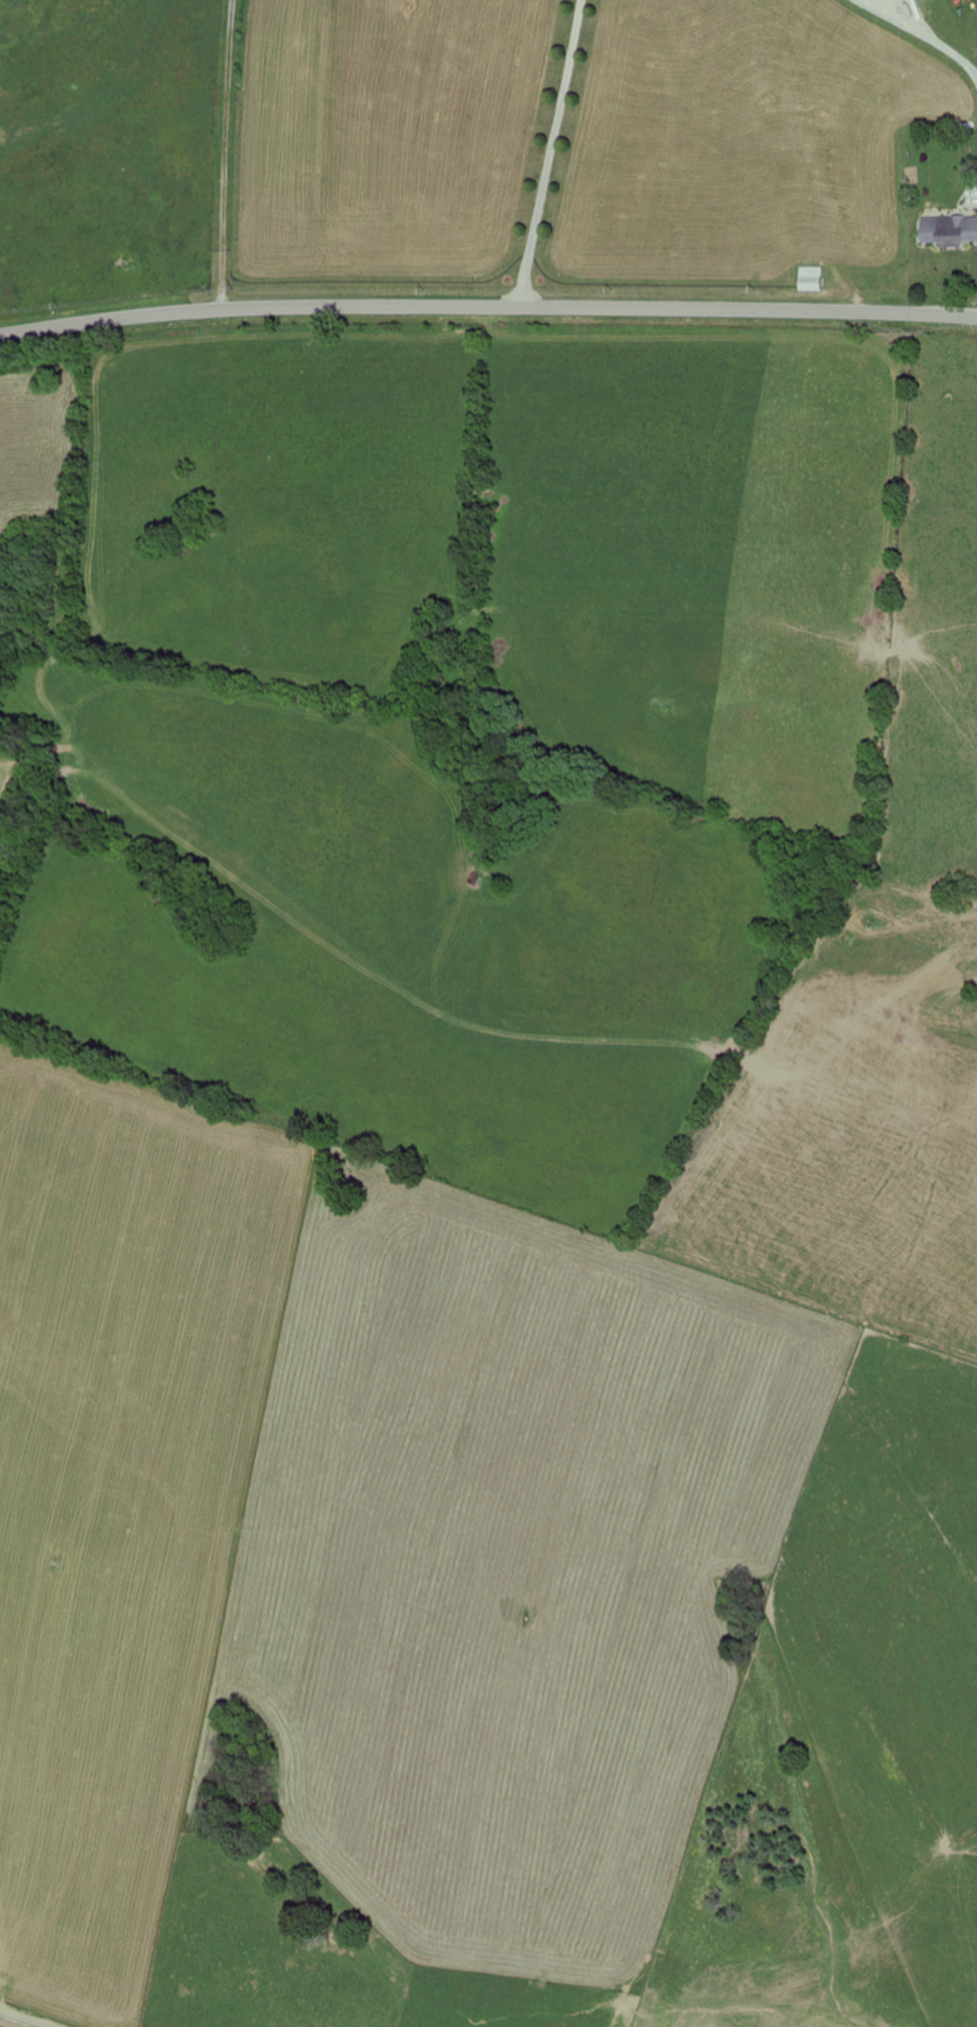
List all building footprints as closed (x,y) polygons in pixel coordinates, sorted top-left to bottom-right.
[(917,217),(918,245),(976,243),(976,216),(917,217)] [(821,291),(821,266),(798,266),(798,291),(821,291)]
